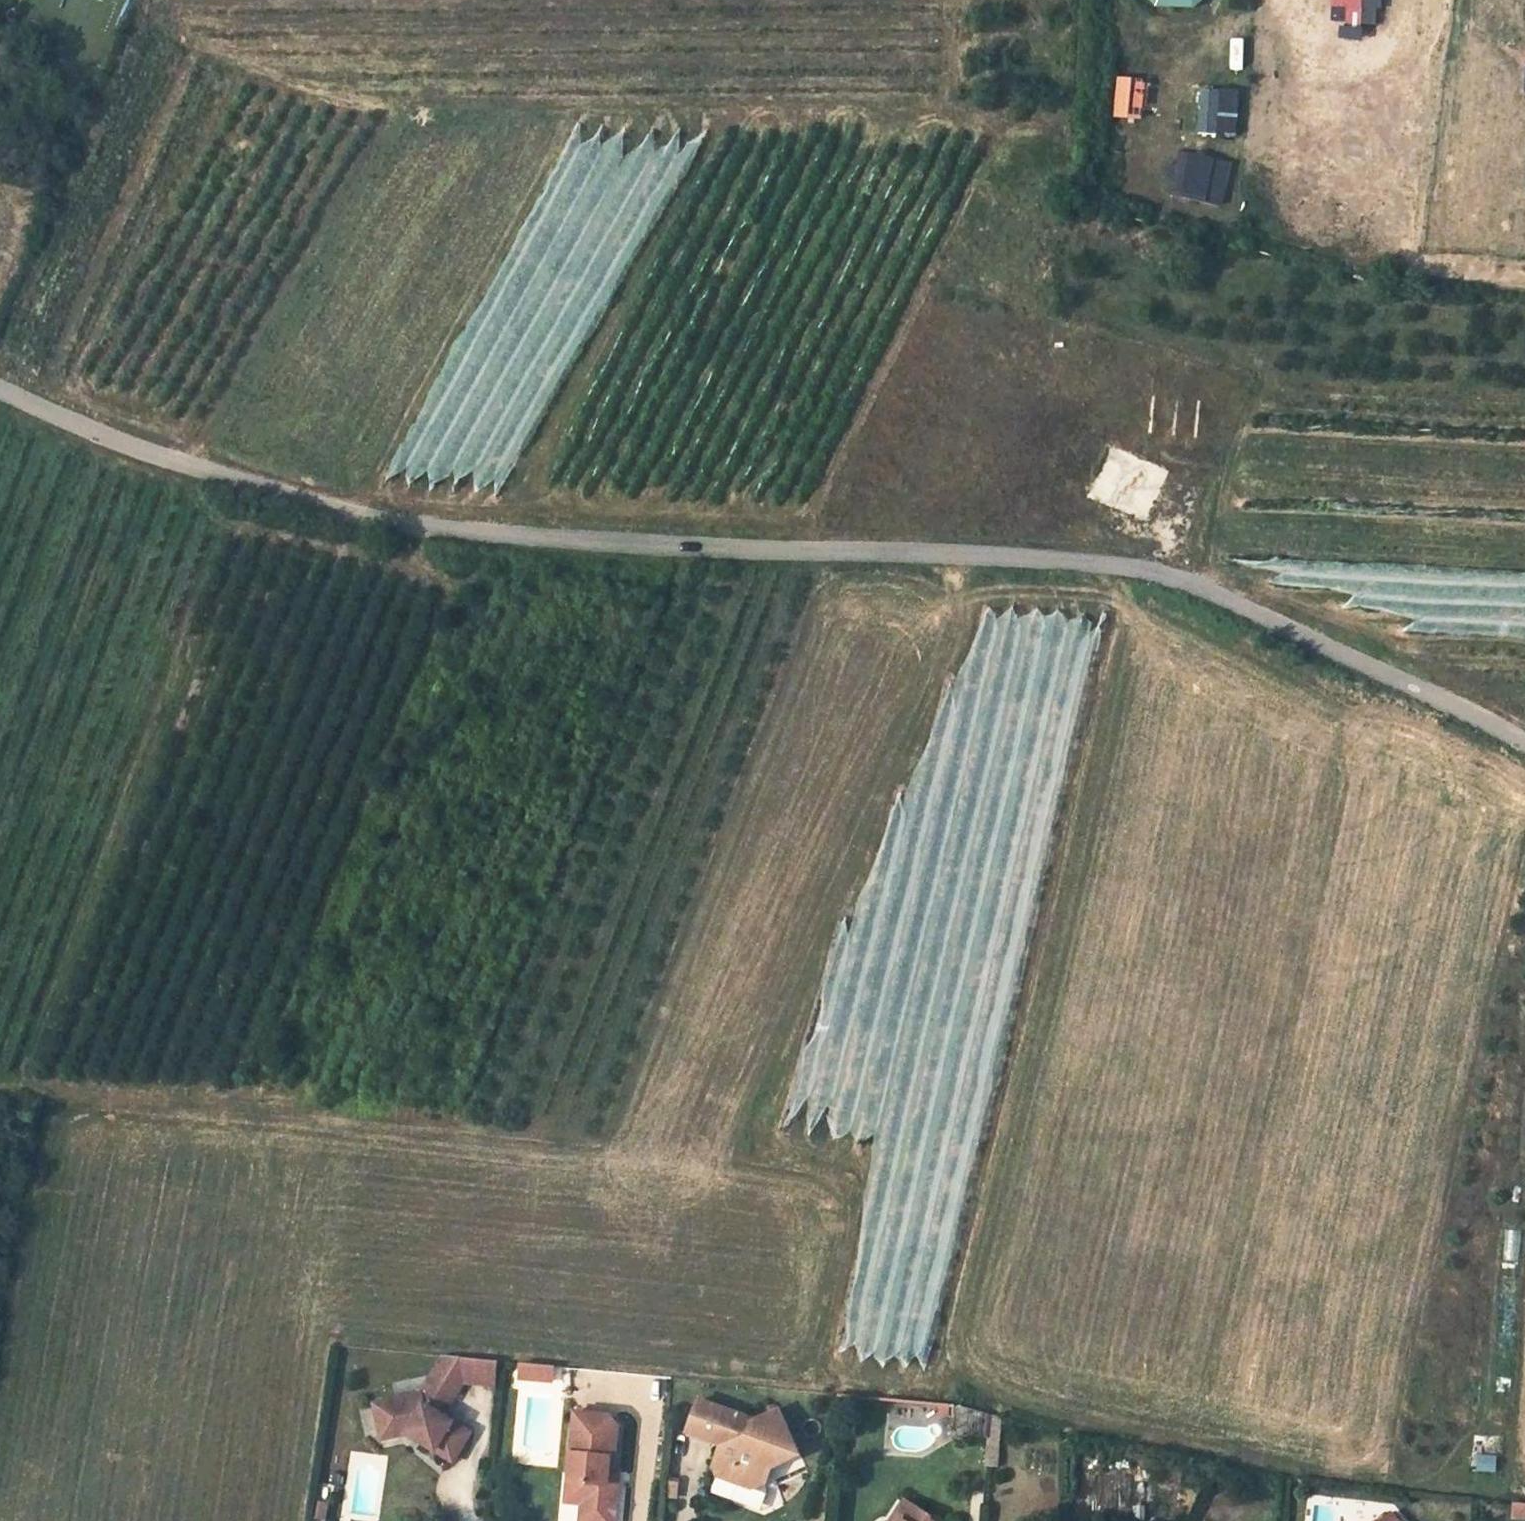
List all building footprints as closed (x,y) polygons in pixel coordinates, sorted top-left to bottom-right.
[(1332,23),(1381,23),(1381,0),(1332,0),(1332,23)] [(1198,133),(1237,133),(1237,87),(1198,87),(1198,133)] [(1222,205),(1233,161),(1178,148),(1168,192),(1222,205)] [(422,1396),(376,1405),(381,1430),(393,1438),(406,1435),(407,1436),(410,1431),(421,1437),(418,1442),(452,1463),(468,1434),(441,1418),(462,1383),(465,1358),(442,1356),(422,1396)] [(498,1362),(465,1358),(462,1383),(496,1385),(498,1362)] [(517,1379),(552,1380),(553,1364),(517,1364),(517,1379)] [(754,1422),(698,1403),(686,1434),(712,1443),(716,1434),(729,1439),(726,1448),(719,1451),(712,1471),(717,1477),(752,1490),(765,1483),(771,1470),(799,1456),(778,1411),(754,1422)] [(575,1414),(571,1455),(570,1455),(569,1474),(576,1483),(575,1504),(582,1505),(581,1520),(615,1520),(617,1497),(607,1486),(608,1472),(609,1460),(614,1460),(617,1427),(609,1417),(575,1414)] [(1000,1466),(1004,1418),(990,1414),(986,1465),(1000,1466)] [(421,1437),(410,1431),(407,1436),(418,1442),(421,1437)] [(716,1434),(712,1443),(726,1448),(729,1439),(716,1434)] [(1103,1456),(1089,1455),(1088,1470),(1102,1470),(1103,1456)] [(619,1473),(608,1472),(607,1486),(617,1497),(619,1473)] [(576,1483),(569,1474),(566,1503),(575,1504),(576,1483)] [(906,1500),(892,1520),(933,1520),(930,1519),(932,1517),(906,1500)] [(317,1520),(327,1520),(329,1507),(319,1506),(317,1520)]
